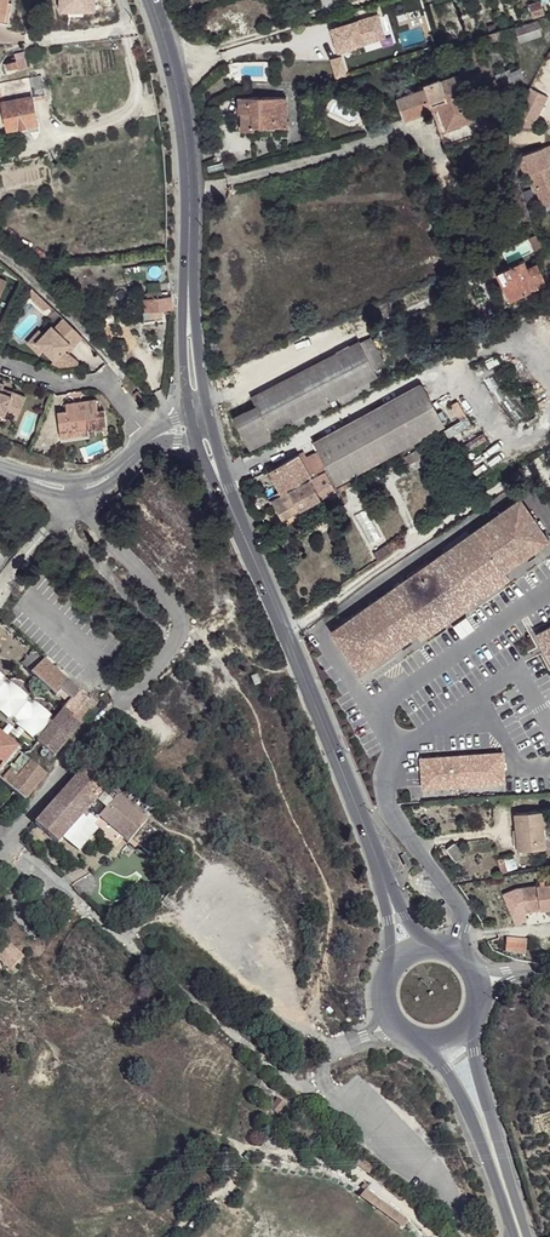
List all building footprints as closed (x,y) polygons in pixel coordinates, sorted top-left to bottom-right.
[(5,21),(9,0),(0,0),(0,20),(5,21)] [(540,1),(529,5),(533,18),(545,14),(540,1)] [(338,52),(384,37),(378,15),(332,30),(338,52)] [(538,21),(516,27),(520,40),(542,33),(538,21)] [(495,25),(487,27),(489,34),(490,34),(497,31),(495,25)] [(510,35),(507,28),(497,31),(490,34),(492,40),(510,35)] [(15,58),(16,61),(25,59),(24,52),(14,55),(15,58)] [(4,65),(5,70),(17,67),(18,70),(27,67),(25,59),(16,61),(15,58),(11,59),(13,63),(4,65)] [(510,68),(499,72),(504,86),(515,82),(514,80),(522,77),(520,69),(511,72),(510,68)] [(431,107),(438,105),(452,144),(479,135),(458,75),(440,81),(439,78),(424,83),(426,88),(396,98),(403,117),(402,118),(403,121),(413,118),(413,117),(432,110),(431,107)] [(3,101),(2,101),(3,104),(9,136),(39,130),(33,101),(46,99),(41,76),(0,84),(0,87),(1,90),(3,101)] [(496,89),(501,87),(497,76),(492,78),(496,89)] [(543,107),(548,96),(530,87),(525,98),(543,107)] [(286,97),(238,97),(239,113),(240,113),(252,113),(252,127),(287,127),(286,97)] [(521,117),(534,124),(543,107),(525,98),(510,126),(521,127),(521,117)] [(431,107),(445,147),(452,144),(438,105),(431,107)] [(252,127),(252,113),(240,113),(240,131),(252,131),(252,127)] [(521,127),(534,124),(521,117),(521,127)] [(542,205),(549,202),(549,159),(549,158),(549,144),(523,155),(523,156),(530,174),(542,205)] [(530,174),(523,156),(518,158),(524,176),(530,174)] [(536,235),(528,239),(534,251),(543,246),(536,235)] [(471,265),(479,261),(474,251),(466,255),(471,265)] [(492,255),(486,258),(489,264),(494,261),(492,255)] [(509,301),(547,284),(537,264),(528,268),(524,260),(496,274),(501,284),(499,286),(506,301),(509,300),(509,301)] [(40,296),(31,288),(29,295),(35,301),(40,296)] [(173,309),(171,296),(163,297),(162,291),(148,292),(149,298),(145,299),(146,312),(144,312),(145,319),(163,317),(162,310),(173,309)] [(44,309),(51,307),(40,296),(35,301),(44,309)] [(73,347),(82,337),(76,331),(63,318),(54,328),(52,326),(44,334),(37,342),(44,350),(55,360),(51,363),(61,367),(78,365),(79,362),(71,354),(64,350),(66,348),(70,344),(73,347)] [(37,342),(44,334),(40,330),(28,343),(40,355),(44,350),(37,342)] [(360,342),(252,398),(257,407),(235,418),(252,449),(293,427),(294,428),(316,417),(315,416),(340,403),(341,404),(382,384),(374,369),(384,364),(370,338),(360,343),(360,342)] [(126,358),(124,345),(123,344),(120,344),(117,346),(118,355),(122,355),(123,359),(126,358)] [(18,419),(26,398),(12,392),(11,396),(2,392),(4,385),(0,384),(0,412),(18,419)] [(338,484),(444,426),(421,384),(315,442),(319,451),(307,457),(304,452),(275,468),(276,469),(270,472),(282,495),(289,491),(290,492),(311,480),(310,477),(328,467),(338,484)] [(138,391),(134,394),(139,402),(144,398),(138,391)] [(89,429),(107,427),(105,410),(98,411),(97,400),(66,404),(67,411),(58,412),(60,433),(89,429)] [(90,438),(89,429),(60,433),(61,441),(90,438)] [(435,450),(431,442),(414,452),(418,459),(435,450)] [(409,465),(418,459),(414,452),(404,457),(409,465)] [(282,520),(335,490),(325,472),(311,480),(290,492),(289,491),(282,495),(274,499),(278,505),(275,507),(282,520)] [(342,491),(352,486),(350,482),(340,487),(342,491)] [(520,500),(331,632),(360,673),(425,628),(429,625),(444,623),(494,589),(499,575),(504,572),(549,541),(520,500)] [(395,539),(389,543),(393,550),(399,546),(395,539)] [(393,550),(389,543),(374,553),(378,560),(393,550)] [(499,575),(494,589),(509,579),(504,572),(499,575)] [(444,623),(429,625),(425,628),(430,634),(444,623)] [(537,634),(549,658),(549,627),(537,634)] [(34,662),(40,655),(35,650),(22,664),(32,673),(39,665),(34,662)] [(80,690),(40,655),(34,662),(39,665),(32,673),(31,674),(56,696),(57,695),(60,691),(72,701),(69,704),(37,743),(54,757),(97,704),(80,690)] [(19,727),(15,732),(8,726),(0,736),(0,737),(4,740),(10,733),(18,740),(24,732),(35,740),(42,731),(45,733),(51,726),(48,724),(53,718),(0,676),(0,712),(19,727)] [(60,691),(57,695),(69,704),(72,701),(60,691)] [(45,774),(4,740),(0,737),(0,781),(24,800),(45,774)] [(147,821),(117,795),(113,800),(103,791),(107,786),(84,767),(35,824),(58,844),(63,838),(83,816),(89,809),(99,818),(120,835),(128,842),(131,839),(147,821)] [(542,811),(515,814),(518,850),(546,848),(542,811)] [(83,816),(63,838),(79,851),(97,829),(83,816)] [(99,818),(95,823),(108,834),(105,837),(112,843),(120,835),(99,818)] [(147,853),(162,834),(147,821),(131,839),(147,853)] [(455,843),(446,849),(455,863),(465,856),(455,843)] [(497,859),(502,873),(507,871),(503,857),(497,859)] [(522,888),(526,912),(542,910),(547,909),(549,909),(549,884),(522,888)] [(291,1109),(285,1104),(277,1099),(270,1109),(291,1109)] [(359,1158),(355,1164),(369,1173),(373,1167),(359,1158)] [(403,1227),(407,1222),(365,1191),(364,1190),(364,1191),(360,1196),(403,1227)]
